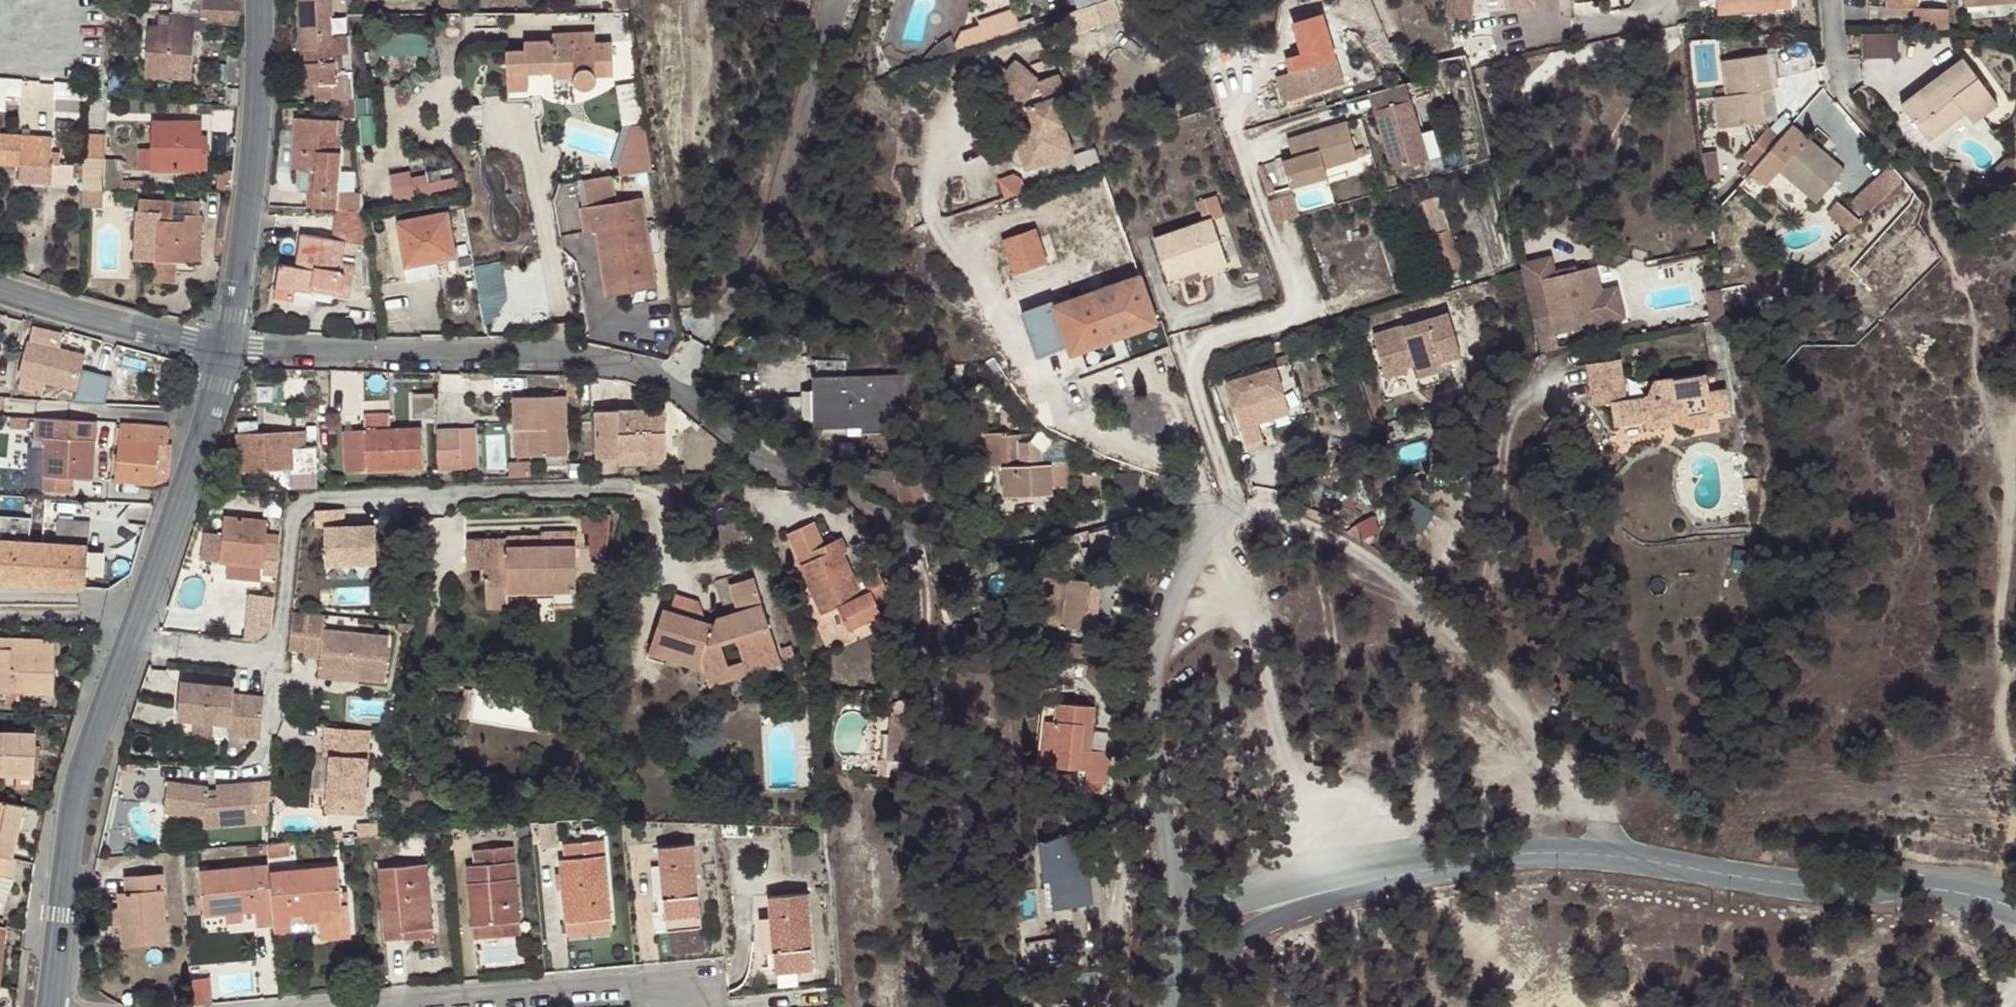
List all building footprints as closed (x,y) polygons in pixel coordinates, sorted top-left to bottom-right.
[(201,0),(173,0),(170,28),(146,27),(147,42),(152,43),(150,69),(167,71),(168,75),(193,76),(197,18),(208,18),(210,7),(201,7),(201,0)] [(242,10),(241,0),(201,0),(201,7),(210,7),(242,10)] [(352,70),(340,71),(339,51),(333,50),(333,40),(332,14),(335,14),(334,0),(299,0),(306,85),(315,84),(318,100),(354,98),(352,70)] [(1471,17),(1472,0),(1450,0),(1449,15),(1471,17)] [(1505,16),(1535,14),(1534,0),(1503,0),(1505,16)] [(1776,8),(1775,0),(1762,0),(1716,3),(1717,13),(1776,8)] [(1776,8),(1792,7),(1791,0),(1775,0),(1776,8)] [(1911,28),(1950,29),(1948,8),(1918,7),(1919,0),(1887,0),(1887,8),(1911,9),(1911,28)] [(925,64),(968,50),(962,30),(951,38),(944,45),(935,53),(931,57),(925,64)] [(1865,31),(1865,54),(1902,54),(1902,31),(1865,31)] [(596,66),(613,66),(613,41),(596,41),(595,32),(554,34),(553,42),(525,42),(524,52),(508,52),(509,72),(529,72),(555,72),(556,78),(573,77),(576,84),(583,87),(589,87),(595,82),(597,77),(596,66)] [(351,49),(350,39),(333,40),(333,50),(339,51),(339,50),(351,49)] [(1343,88),(1331,48),(1292,60),(1296,74),(1277,80),(1285,106),(1343,88)] [(1760,91),(1771,89),(1766,53),(1722,59),(1725,95),(1714,97),(1719,129),(1764,122),(1762,102),(1760,91)] [(1974,106),(1982,117),(1999,104),(1962,58),(1900,105),(1927,142),(1965,114),(1974,106)] [(1016,133),(1028,169),(1075,152),(1060,112),(1070,108),(1058,74),(1039,80),(1015,62),(1007,72),(998,83),(1013,95),(1029,108),(1035,106),(1040,119),(1036,126),(1016,133)] [(998,83),(1007,72),(998,65),(983,85),(1007,104),(1013,95),(998,83)] [(613,76),(613,66),(596,66),(597,77),(613,76)] [(529,72),(509,72),(509,90),(529,90),(529,72)] [(24,81),(0,79),(0,111),(6,111),(7,98),(22,98),(24,81)] [(626,173),(651,171),(645,80),(620,82),(626,173)] [(86,102),(87,86),(56,83),(54,99),(86,102)] [(1371,97),(1394,173),(1430,162),(1423,136),(1407,87),(1371,97)] [(1773,101),(1771,89),(1760,91),(1762,102),(1773,101)] [(1035,106),(1029,108),(1036,126),(1040,119),(1035,106)] [(1973,124),(1982,117),(1974,106),(1965,114),(1973,124)] [(338,209),(365,210),(362,193),(338,192),(342,136),(336,136),(339,123),(296,119),(293,167),(301,168),(299,189),(308,189),(307,206),(338,209)] [(198,140),(200,125),(152,123),(151,151),(139,150),(138,170),(175,172),(176,169),(194,169),(195,140),(198,140)] [(1846,169),(1792,125),(1780,138),(1754,169),(1751,173),(1767,186),(1778,172),(1816,204),(1846,169)] [(1359,163),(1349,126),(1289,143),(1294,161),(1282,164),(1290,192),(1327,181),(1324,173),(1359,163)] [(1741,158),(1754,169),(1780,138),(1769,127),(1741,158)] [(1423,136),(1430,162),(1442,158),(1434,133),(1423,136)] [(48,166),(60,166),(61,152),(52,151),(52,139),(0,137),(0,163),(21,164),(48,166)] [(102,189),(104,161),(84,159),(81,189),(102,189)] [(1327,181),(1362,172),(1359,163),(1324,173),(1327,181)] [(48,176),(48,166),(21,164),(22,175),(48,176)] [(1897,165),(1853,194),(1864,211),(1908,182),(1897,165)] [(394,176),(397,198),(456,188),(452,167),(394,176)] [(1020,171),(1002,179),(1010,197),(1028,189),(1020,171)] [(631,280),(633,288),(656,285),(643,199),(618,202),(616,187),(585,192),(586,208),(583,208),(585,231),(597,230),(607,284),(631,280)] [(1203,222),(1153,239),(1168,281),(1199,270),(1200,275),(1226,266),(1211,221),(1223,216),(1216,197),(1196,203),(1203,222)] [(187,217),(187,204),(138,201),(136,260),(194,262),(196,233),(203,232),(204,217),(187,217)] [(1842,201),(1831,212),(1850,232),(1862,221),(1842,201)] [(345,241),(369,245),(365,210),(338,209),(334,240),(304,236),(298,266),(280,264),(277,286),(296,288),(311,291),(312,284),(334,287),(333,294),(350,296),(355,265),(342,263),(345,241)] [(406,266),(437,259),(456,255),(446,212),(397,222),(406,266)] [(1460,266),(1444,215),(1431,219),(1448,270),(1460,266)] [(1017,274),(1048,263),(1037,231),(1006,243),(1017,274)] [(440,273),(437,259),(406,266),(410,280),(440,273)] [(1029,315),(1062,303),(1048,263),(1017,274),(1017,280),(1029,315)] [(1547,350),(1564,346),(1560,333),(1598,323),(1593,304),(1610,299),(1600,264),(1579,269),(1581,275),(1569,278),(1567,271),(1543,277),(1554,313),(1539,317),(1547,349),(1547,350)] [(1581,275),(1579,269),(1578,264),(1566,267),(1567,271),(1569,278),(1581,275)] [(1160,321),(1143,274),(1062,303),(1029,315),(1045,362),(1160,321)] [(1728,279),(1735,308),(1749,305),(1743,276),(1728,279)] [(608,292),(633,288),(631,280),(607,284),(608,292)] [(311,291),(333,294),(334,287),(312,284),(311,291)] [(296,288),(277,286),(275,298),(293,301),(296,288)] [(1471,355),(1467,343),(1459,319),(1457,311),(1382,334),(1395,378),(1417,371),(1414,362),(1423,360),(1426,368),(1428,376),(1452,370),(1449,362),(1471,355)] [(1459,319),(1467,343),(1475,341),(1467,317),(1459,319)] [(78,402),(102,404),(110,376),(81,369),(85,354),(61,348),(65,335),(33,326),(15,391),(29,396),(33,379),(82,392),(78,402)] [(1679,419),(1681,412),(1683,403),(1696,408),(1697,416),(1698,421),(1718,417),(1716,404),(1736,399),(1732,378),(1715,382),(1711,366),(1679,372),(1678,370),(1659,374),(1652,390),(1633,393),(1623,356),(1592,362),(1601,403),(1617,400),(1622,424),(1652,418),(1655,424),(1679,419)] [(1417,371),(1426,368),(1423,360),(1414,362),(1417,371)] [(1275,409),(1277,417),(1298,411),(1283,364),(1234,380),(1254,444),(1271,439),(1266,420),(1263,412),(1275,409)] [(906,375),(821,376),(822,404),(826,404),(826,420),(862,419),(863,427),(907,427),(906,375)] [(822,404),(821,376),(813,377),(813,428),(863,427),(862,419),(826,420),(826,404),(822,404)] [(531,458),(545,457),(566,455),(567,455),(564,396),(514,398),(515,432),(529,432),(531,458)] [(789,416),(810,415),(810,396),(789,396),(789,416)] [(1683,403),(1681,412),(1697,416),(1696,408),(1683,403)] [(665,408),(595,409),(596,458),(620,458),(619,465),(666,464),(665,408)] [(1266,420),(1277,417),(1275,409),(1263,412),(1266,420)] [(346,429),(347,471),(367,471),(367,460),(391,459),(392,470),(422,469),(422,428),(391,428),(390,413),(366,414),(366,429),(346,429)] [(97,422),(48,418),(42,490),(61,492),(63,477),(92,480),(97,422)] [(122,441),(118,481),(154,485),(158,445),(163,445),(166,426),(137,423),(135,442),(122,441)] [(458,428),(461,469),(476,468),(473,427),(458,428)] [(458,428),(435,428),(437,469),(461,469),(458,428)] [(16,444),(31,445),(32,432),(17,431),(16,444)] [(318,447),(307,448),(307,431),(240,434),(241,472),(293,470),(293,474),(319,473),(318,447)] [(984,466),(1003,465),(1021,464),(1020,442),(1020,433),(1007,434),(1006,432),(982,432),(984,466)] [(1029,442),(1020,442),(1021,464),(1043,463),(1042,453),(1029,442)] [(163,445),(158,445),(154,485),(161,482),(166,481),(172,446),(163,445)] [(566,455),(545,457),(547,468),(567,467),(566,455)] [(391,459),(367,460),(367,471),(392,470),(391,459)] [(531,461),(512,462),(513,477),(532,475),(531,461)] [(1070,462),(1053,463),(1054,485),(1071,485),(1070,462)] [(1054,485),(1053,463),(1043,463),(1021,464),(1003,465),(1004,496),(1054,494),(1054,485)] [(347,525),(346,508),(321,509),(318,509),(319,526),(327,526),(328,564),(380,562),(378,524),(347,525)] [(611,514),(582,515),(582,533),(590,533),(589,557),(606,559),(611,514)] [(82,586),(84,560),(90,560),(93,520),(59,517),(58,541),(30,538),(31,515),(0,515),(0,555),(2,556),(0,581),(0,582),(82,586)] [(265,575),(278,577),(281,543),(266,543),(269,522),(226,518),(224,537),(231,537),(230,565),(228,579),(263,581),(265,575)] [(786,534),(795,557),(825,544),(815,522),(786,534)] [(542,545),(576,544),(576,532),(541,532),(541,535),(542,545)] [(505,545),(505,540),(467,540),(467,569),(487,570),(487,606),(509,606),(509,594),(576,593),(576,544),(542,545),(541,535),(518,535),(519,546),(505,545)] [(505,535),(505,540),(505,545),(519,546),(518,535),(505,535)] [(221,564),(230,565),(231,537),(224,537),(221,564)] [(828,553),(801,565),(823,614),(825,614),(839,608),(851,631),(855,628),(845,603),(861,596),(856,584),(853,578),(843,555),(849,552),(842,537),(825,544),(828,553)] [(825,544),(795,557),(799,566),(801,565),(828,553),(825,544)] [(865,581),(856,584),(861,596),(845,603),(855,628),(883,615),(879,605),(892,598),(879,568),(862,574),(865,581)] [(862,574),(853,578),(856,584),(865,581),(862,574)] [(1089,581),(1046,574),(1039,623),(1081,629),(1089,581)] [(702,664),(703,672),(706,680),(727,673),(718,642),(738,636),(747,667),(778,657),(753,577),(729,585),(736,611),(715,618),(713,625),(664,607),(650,647),(702,664)] [(328,614),(295,610),(291,648),(305,649),(304,657),(319,659),(318,667),(359,672),(358,679),(385,682),(389,637),(326,630),(328,614)] [(709,687),(781,664),(778,657),(747,667),(738,636),(718,642),(727,673),(706,680),(709,687)] [(57,649),(57,638),(0,637),(0,648),(57,649)] [(57,649),(0,648),(0,691),(56,693),(57,649)] [(359,672),(318,667),(317,677),(357,682),(358,679),(359,672)] [(230,736),(261,738),(265,695),(235,693),(235,686),(182,681),(178,720),(231,724),(230,736)] [(474,713),(523,727),(530,703),(482,688),(474,713)] [(1082,735),(1092,736),(1095,706),(1056,703),(1054,718),(1045,717),(1039,765),(1079,769),(1082,735)] [(921,718),(895,716),(891,759),(917,761),(921,718)] [(362,729),(326,726),(323,756),(331,758),(327,808),(366,811),(370,758),(360,757),(362,729)] [(370,758),(372,730),(362,729),(360,757),(370,758)] [(34,774),(35,731),(0,730),(0,774),(34,774)] [(1091,749),(1092,736),(1082,735),(1079,769),(1086,770),(1088,748),(1091,749)] [(1106,751),(1091,749),(1088,748),(1086,770),(1085,780),(1104,781),(1106,751)] [(269,823),(271,780),(215,786),(215,797),(208,798),(208,787),(168,780),(163,804),(181,807),(180,815),(203,819),(204,830),(269,823)] [(23,804),(0,799),(0,853),(12,856),(23,804)] [(181,807),(163,804),(161,812),(180,815),(181,807)] [(558,845),(556,822),(541,823),(543,846),(558,845)] [(1080,874),(1079,863),(1076,832),(1039,843),(1039,857),(1042,882),(1049,881),(1052,907),(1091,905),(1089,874),(1080,874)] [(560,861),(565,922),(611,919),(604,841),(563,844),(564,859),(560,861)] [(289,842),(266,843),(267,857),(290,855),(289,842)] [(695,847),(659,851),(665,919),(700,916),(695,847)] [(466,866),(472,925),(519,921),(512,848),(472,851),(473,865),(466,866)] [(17,857),(12,856),(0,853),(0,875),(12,878),(17,857)] [(385,940),(402,939),(402,930),(433,928),(427,864),(379,869),(385,940)] [(269,872),(268,866),(201,871),(204,916),(225,914),(242,913),(256,912),(257,928),(274,926),(269,872)] [(274,926),(274,931),(292,929),(291,914),(302,914),(319,912),(318,921),(321,939),(351,936),(348,904),(342,905),(338,866),(269,872),(274,926)] [(161,874),(125,876),(126,890),(120,892),(124,944),(166,941),(161,874)] [(806,893),(767,896),(773,973),(811,970),(806,893)] [(319,912),(302,914),(303,924),(318,921),(319,912)] [(242,913),(225,914),(226,924),(244,923),(242,913)] [(611,919),(565,922),(566,936),(612,932),(611,919)] [(519,921),(472,925),(473,938),(521,934),(519,921)] [(402,930),(402,939),(434,937),(433,928),(402,930)]
